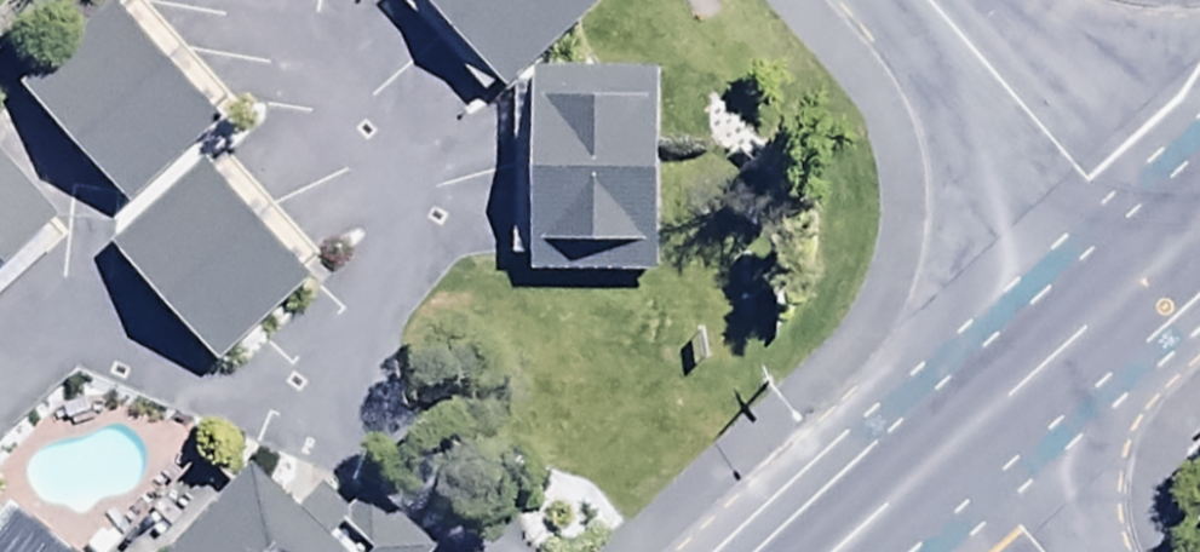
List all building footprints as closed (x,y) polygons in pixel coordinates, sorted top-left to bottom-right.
[(125,0),(124,0),(28,83),(130,200),(226,116),(125,0)] [(591,0),(440,0),(512,83),(598,8),(591,0)] [(656,268),(664,73),(538,68),(531,263),(656,268)] [(0,149),(0,271),(60,218),(0,149)] [(312,285),(205,162),(118,237),(225,360),(312,285)] [(272,467),(190,551),(361,551),(272,467)] [(10,499),(0,512),(0,551),(75,551),(10,499)]
